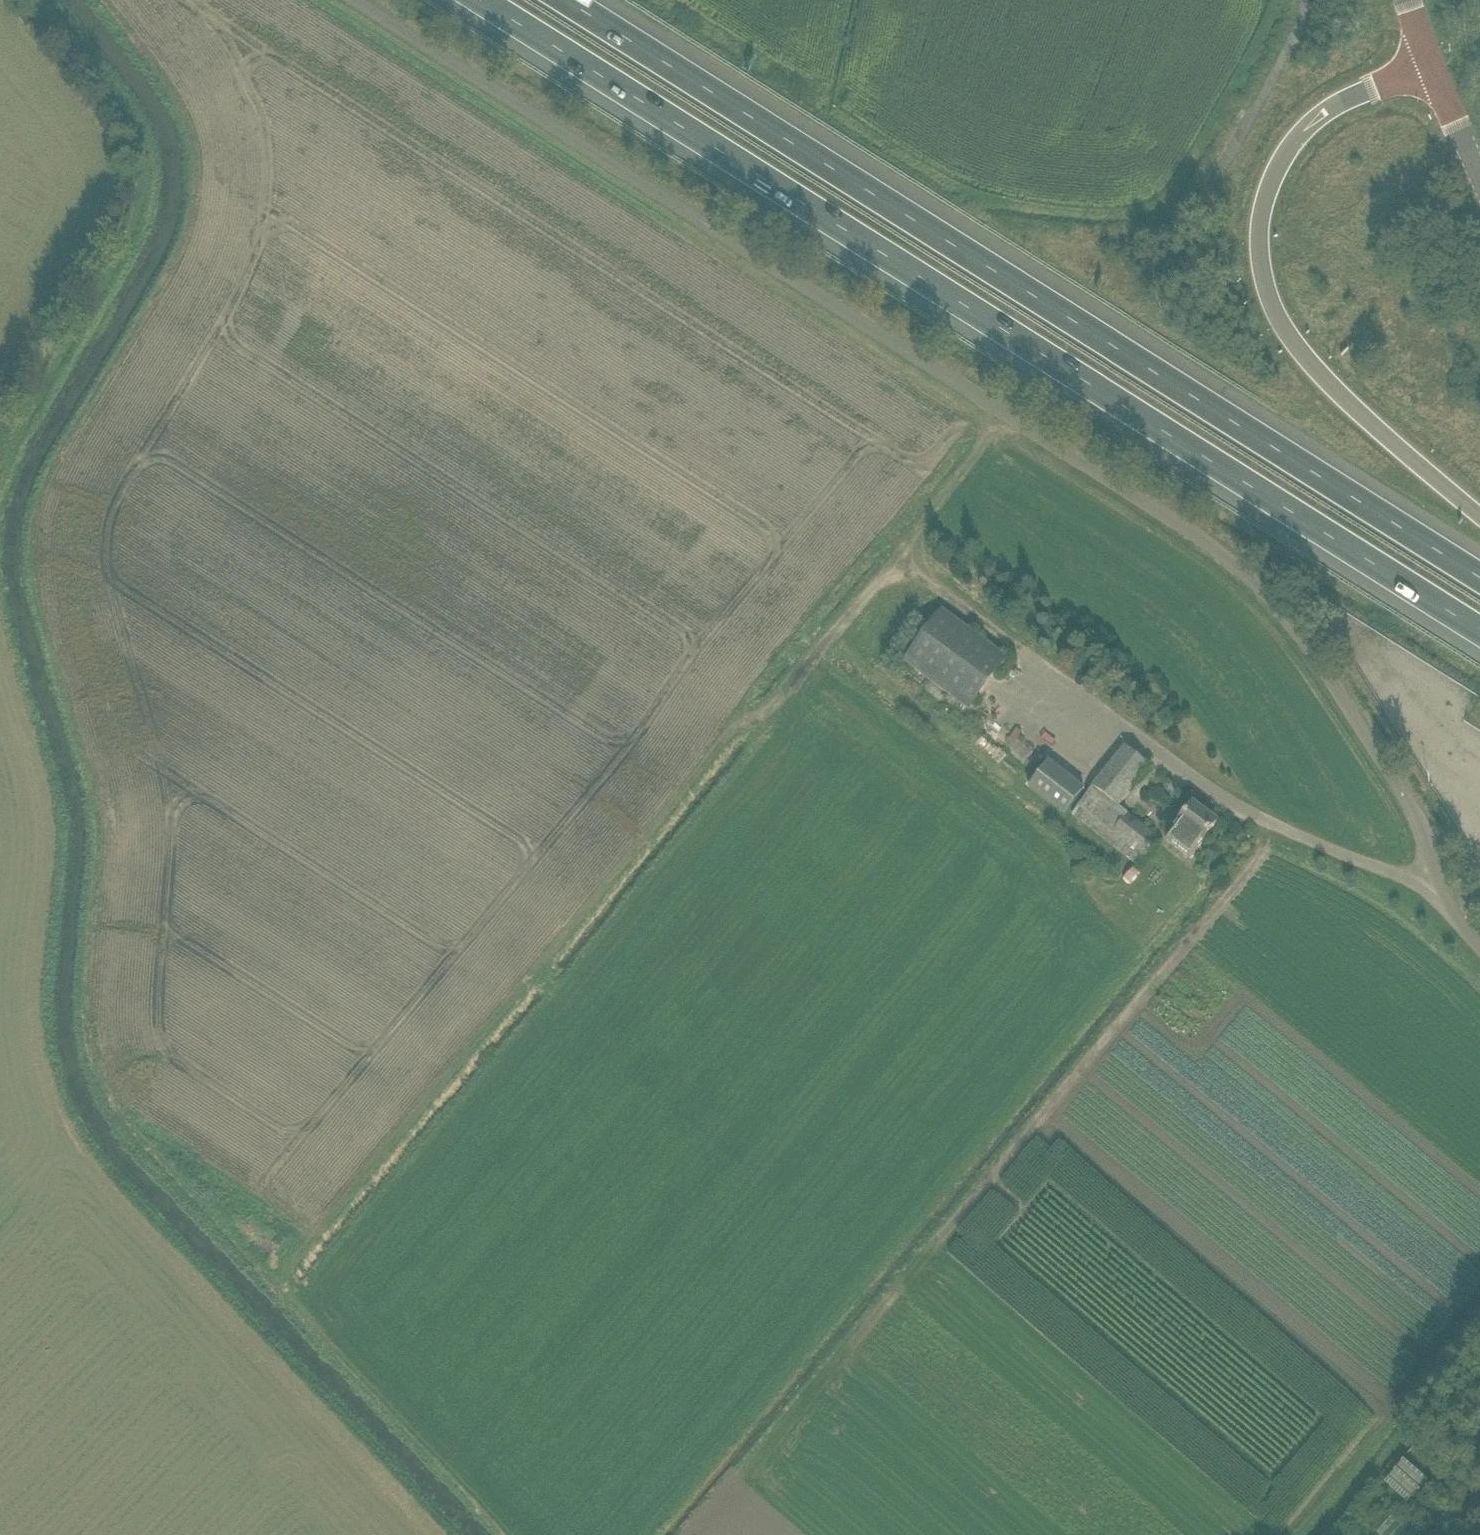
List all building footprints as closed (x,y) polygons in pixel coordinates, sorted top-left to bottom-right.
[(1008,658),(942,610),(904,662),(969,710),(1008,658)] [(1162,841),(1119,807),(1151,766),(1125,746),(1072,813),(1140,868),(1162,841)] [(1217,823),(1193,805),(1166,840),(1190,859),(1217,823)] [(1389,1485),(1416,1502),(1440,1464),(1413,1446),(1389,1485)]
